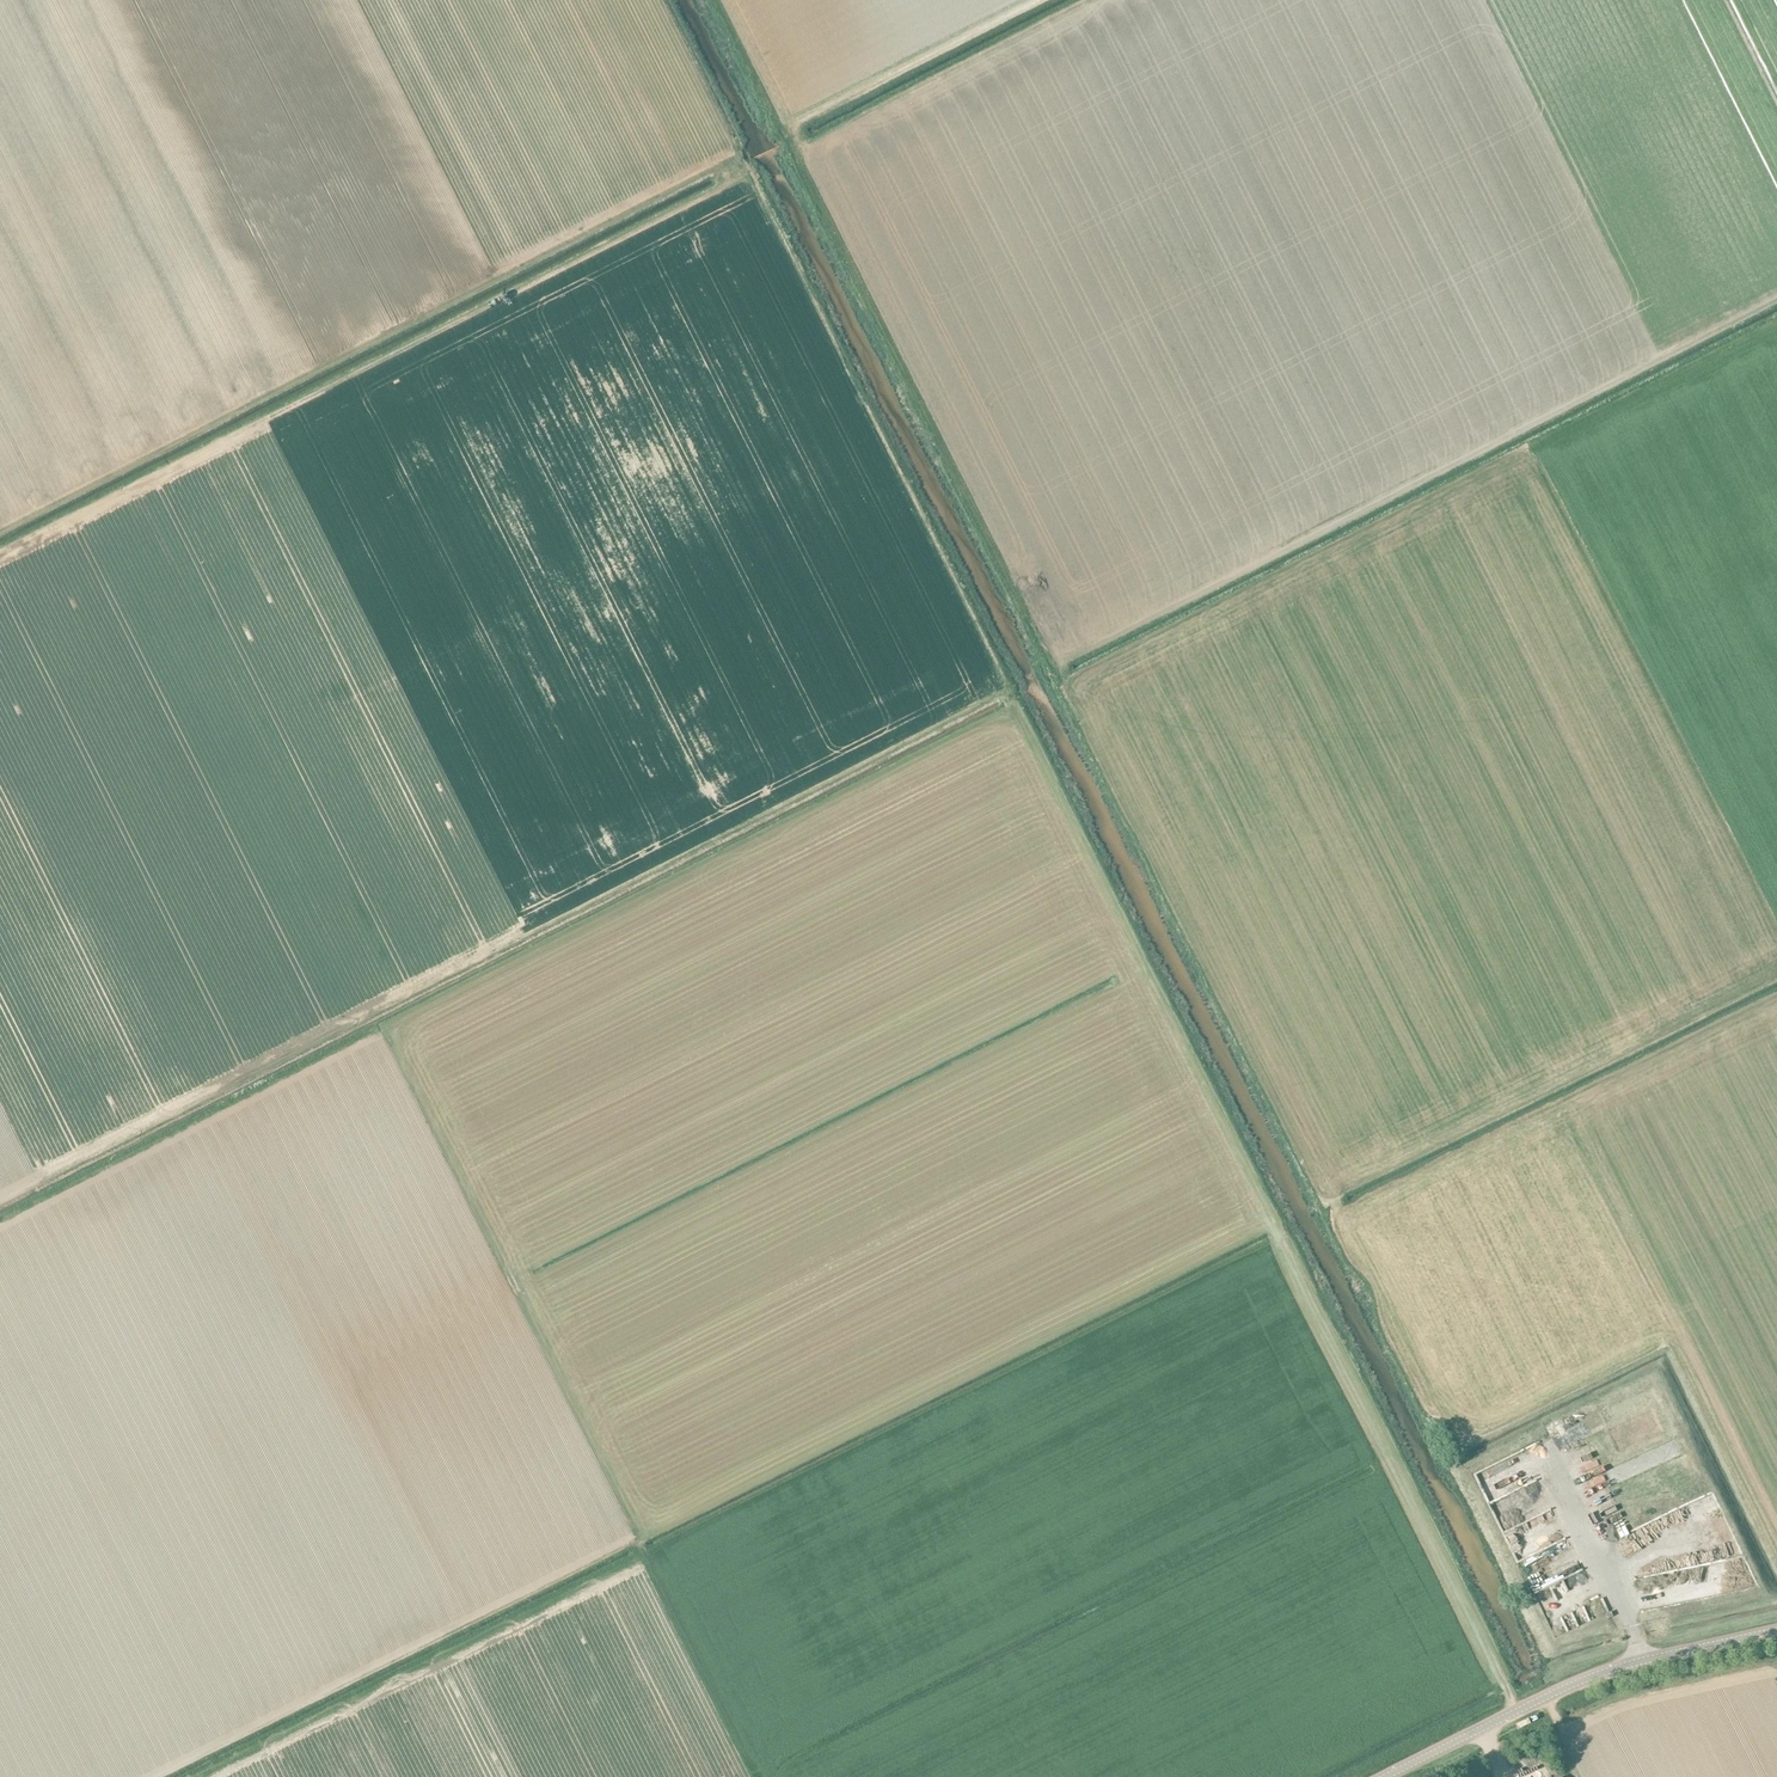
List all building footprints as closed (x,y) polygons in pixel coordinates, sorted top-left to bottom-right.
[(1621,1442),(1611,1424),(1604,1428),(1614,1446),(1621,1442)] [(1517,1449),(1468,1473),(1510,1558),(1533,1547),(1518,1518),(1521,1517),(1508,1490),(1531,1478),(1517,1449)] [(1524,1485),(1524,1488),(1519,1488),(1520,1493),(1531,1493),(1531,1485),(1524,1485)] [(1681,1500),(1694,1494),(1691,1488),(1678,1494),(1681,1500)] [(1535,1606),(1539,1618),(1555,1613),(1553,1605),(1540,1609),(1539,1605),(1535,1606)] [(1396,1758),(1379,1765),(1382,1771),(1399,1764),(1396,1758)]
